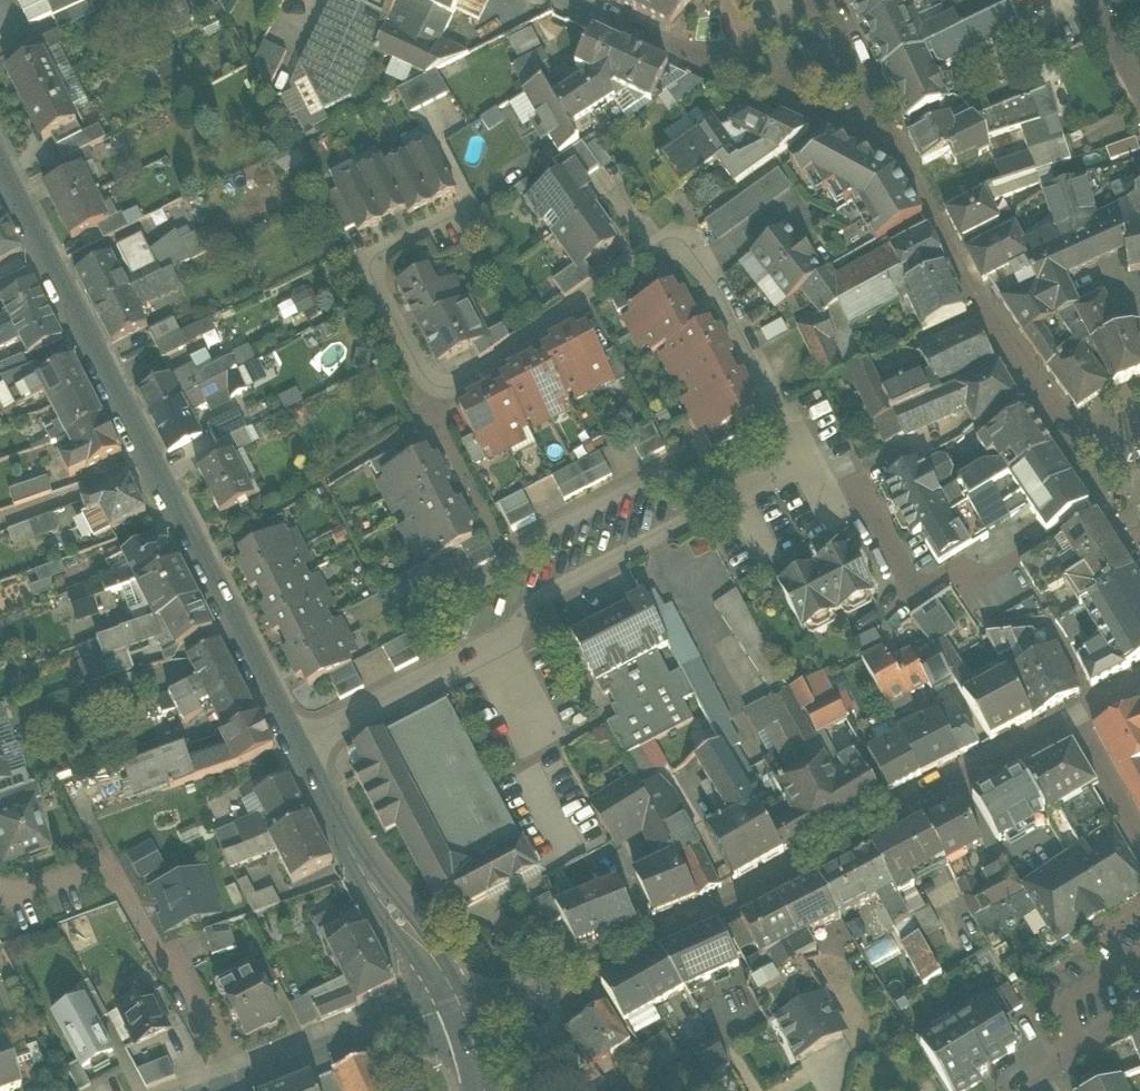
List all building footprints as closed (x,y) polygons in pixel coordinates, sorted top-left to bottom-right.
[(45,0),(18,0),(29,25),(52,14),(45,0)] [(54,19),(90,2),(95,0),(45,0),(52,14),(54,19)] [(149,30),(190,11),(185,0),(135,0),(149,30)] [(221,4),(227,16),(233,14),(239,0),(223,0),(221,4)] [(375,51),(386,27),(389,21),(345,0),(333,0),(301,67),(324,113),(352,98),(375,51)] [(399,0),(345,0),(389,21),(399,0)] [(389,21),(414,33),(416,28),(435,38),(439,28),(464,40),(528,8),(530,2),(526,0),(399,0),(389,21)] [(696,0),(615,0),(670,28),(696,0)] [(858,16),(892,0),(850,0),(858,16)] [(863,27),(906,7),(902,0),(892,0),(858,16),(863,27)] [(1011,10),(1007,0),(956,0),(949,3),(948,2),(943,0),(924,0),(920,2),(914,5),(906,8),(900,11),(904,19),(913,15),(922,34),(955,18),(963,34),(1011,10)] [(914,5),(911,0),(902,0),(906,7),(906,8),(914,5)] [(1011,10),(1017,8),(1013,0),(1007,0),(1011,10)] [(54,19),(60,31),(96,15),(90,2),(54,19)] [(906,8),(906,7),(863,27),(884,72),(920,54),(904,19),(900,11),(906,8)] [(963,34),(923,53),(933,74),(1020,31),(1011,10),(963,34)] [(196,24),(190,11),(149,30),(154,43),(196,24)] [(913,15),(904,19),(920,54),(923,53),(963,34),(955,18),(922,34),(913,15)] [(468,54),(442,42),(438,51),(386,27),(375,51),(393,60),(413,69),(427,76),(436,71),(468,54)] [(510,40),(515,51),(517,51),(537,41),(532,30),(510,40)] [(66,44),(60,31),(18,50),(24,63),(42,54),(43,55),(61,46),(66,44)] [(589,74),(605,81),(622,45),(594,32),(577,68),(582,70),(589,74)] [(537,41),(517,51),(522,61),(542,51),(537,41)] [(254,64),(277,75),(288,53),(265,42),(254,64)] [(669,68),(622,45),(605,81),(615,86),(644,100),(661,88),(661,85),(670,79),(669,68)] [(60,89),(77,80),(61,46),(43,55),(60,89)] [(511,66),(520,81),(546,65),(549,63),(542,51),(522,61),(511,66)] [(945,100),(933,74),(923,53),(920,54),(884,72),(909,124),(941,107),(945,100)] [(8,71),(26,106),(60,89),(43,55),(42,54),(24,63),(8,71)] [(413,69),(393,60),(385,76),(406,86),(413,69)] [(179,79),(172,62),(157,69),(164,85),(179,79)] [(527,91),(542,82),(552,75),(546,65),(520,81),(527,91)] [(324,113),(301,67),(291,87),(293,92),(303,110),(307,108),(317,129),(329,123),(324,113)] [(577,80),(580,84),(586,81),(589,74),(582,70),(577,80)] [(427,76),(423,78),(435,102),(450,94),(436,71),(427,76)] [(555,74),(552,75),(542,82),(554,100),(568,92),(555,74)] [(605,81),(589,74),(586,81),(580,84),(568,92),(554,100),(562,115),(602,88),(605,81)] [(668,93),(678,107),(688,100),(710,86),(689,77),(667,92),(668,93)] [(423,78),(410,84),(422,108),(435,102),(423,78)] [(77,80),(60,89),(73,115),(91,106),(77,80)] [(615,86),(605,81),(602,88),(562,115),(571,129),(589,117),(613,101),(615,100),(612,91),(615,86)] [(577,139),(571,129),(562,115),(554,100),(542,82),(527,91),(524,93),(525,96),(539,119),(561,156),(580,144),(577,139)] [(409,115),(422,108),(410,84),(397,91),(409,115)] [(615,100),(613,101),(622,116),(646,101),(644,100),(615,86),(612,91),(615,100)] [(661,97),(661,88),(644,100),(646,101),(652,103),(658,99),(661,97)] [(966,104),(972,118),(973,119),(994,111),(985,88),(966,104)] [(1021,128),(1044,121),(1057,117),(1047,88),(1045,89),(1046,90),(1006,107),(994,111),(973,119),(978,127),(984,140),(1021,128)] [(44,141),(52,137),(77,124),(73,115),(60,89),(26,106),(44,141)] [(295,114),(303,110),(293,92),(281,99),(291,116),(295,114)] [(678,107),(668,93),(661,97),(658,99),(671,118),(681,111),(678,107)] [(539,119),(525,96),(510,105),(524,128),(539,119)] [(747,134),(762,143),(779,119),(745,103),(731,125),(747,134)] [(295,114),(307,136),(318,131),(317,129),(307,108),(303,110),(295,114)] [(481,121),(489,133),(506,122),(498,110),(481,121)] [(698,134),(717,160),(732,149),(723,136),(725,134),(720,128),(711,115),(693,128),(698,134)] [(571,129),(577,139),(595,127),(589,117),(571,129)] [(718,162),(735,185),(750,174),(790,147),(791,147),(809,131),(781,117),(779,119),(762,143),(766,145),(739,158),(732,149),(717,160),(718,162)] [(951,152),(963,146),(956,131),(953,126),(949,117),(909,136),(909,137),(911,141),(923,165),(951,152)] [(1063,137),(1057,117),(1044,121),(1050,142),(1063,137)] [(978,127),(973,119),(972,118),(953,126),(956,131),(962,128),(965,133),(978,127)] [(698,134),(693,128),(687,120),(665,136),(676,151),(698,134)] [(1021,128),(1029,154),(1035,171),(1050,167),(1071,160),(1063,137),(1050,142),(1044,121),(1021,128)] [(83,135),(77,124),(52,137),(58,149),(83,136),(83,135)] [(731,125),(720,128),(725,134),(723,136),(732,149),(731,125)] [(731,125),(732,149),(740,147),(747,134),(731,125)] [(58,149),(64,161),(88,149),(106,140),(99,126),(83,135),(83,136),(58,149)] [(972,143),(984,140),(978,127),(965,133),(962,128),(956,131),(963,146),(972,143)] [(402,143),(408,155),(432,143),(426,131),(402,143)] [(680,188),(681,189),(718,162),(717,160),(698,134),(676,151),(661,161),(665,167),(680,188)] [(871,232),(877,242),(885,237),(923,215),(896,171),(877,161),(873,163),(868,156),(853,147),(848,150),(844,142),(829,134),(791,162),(802,181),(813,174),(824,193),(835,186),(845,203),(851,200),(856,209),(863,210),(872,226),(871,232)] [(1111,162),(1139,152),(1139,151),(1136,139),(1107,149),(1111,162)] [(597,141),(586,148),(600,168),(602,172),(614,164),(597,141)] [(432,143),(408,155),(432,203),(456,191),(432,143)] [(574,165),(584,179),(600,168),(586,148),(582,143),(556,161),(553,163),(561,175),(574,165)] [(740,147),(732,149),(739,158),(766,145),(762,143),(740,147)] [(951,152),(923,165),(945,210),(983,190),(992,185),(1003,182),(996,165),(989,151),(979,156),(978,154),(977,154),(972,143),(963,146),(951,152)] [(306,162),(296,144),(278,154),(275,165),(285,174),(306,162)] [(553,163),(556,161),(547,148),(532,158),(541,171),(553,163)] [(95,162),(88,149),(64,161),(70,174),(81,168),(82,169),(95,162)] [(353,161),(359,173),(382,161),(376,149),(353,161)] [(1003,182),(1035,171),(1029,154),(996,165),(1003,182)] [(409,215),(432,203),(408,155),(385,167),(406,209),(409,215)] [(359,173),(353,161),(329,173),(335,185),(359,173)] [(383,221),(406,209),(385,167),(382,161),(359,173),(383,221)] [(553,233),(554,235),(594,207),(598,204),(588,191),(589,185),(584,179),(574,165),(561,175),(524,200),(541,223),(544,221),(553,233)] [(1057,187),(1050,167),(1035,171),(1039,185),(1042,192),(1045,191),(1057,187)] [(59,213),(95,195),(82,169),(81,168),(70,174),(45,186),(59,213)] [(779,170),(705,223),(717,239),(790,187),(779,170)] [(1003,182),(992,185),(983,190),(984,192),(990,203),(1039,185),(1035,171),(1003,182)] [(359,233),(383,221),(359,173),(335,185),(338,191),(356,227),(359,233)] [(1084,178),(1088,192),(1103,187),(1099,174),(1084,178)] [(1133,176),(1110,186),(1116,198),(1139,188),(1133,176)] [(1053,217),(1057,230),(1065,227),(1066,228),(1081,222),(1096,217),(1088,192),(1084,178),(1057,187),(1045,191),(1053,217)] [(1129,271),(1130,271),(1139,269),(1139,188),(1135,190),(1136,197),(1116,207),(1127,248),(1125,249),(1129,271)] [(325,198),(344,233),(356,227),(338,191),(325,198)] [(1000,220),(990,203),(984,192),(946,211),(961,240),(1000,220)] [(108,221),(95,195),(59,213),(73,240),(97,228),(98,227),(109,222),(108,221)] [(607,225),(594,207),(554,235),(567,253),(570,251),(579,264),(581,267),(586,264),(594,258),(598,259),(607,253),(607,248),(615,242),(604,227),(607,225)] [(1096,217),(1081,222),(1086,237),(1072,243),(1022,265),(989,282),(1025,337),(1026,337),(1058,319),(1075,310),(1079,308),(1064,277),(1125,249),(1127,248),(1116,207),(1096,217)] [(122,216),(128,228),(144,220),(138,208),(122,216)] [(97,228),(103,240),(128,228),(122,216),(121,214),(108,221),(109,222),(98,227),(97,228)] [(1057,230),(1053,217),(1022,239),(1025,244),(1057,230)] [(1081,222),(1066,228),(1072,243),(1086,237),(1081,222)] [(19,253),(5,224),(0,227),(0,262),(19,253)] [(180,242),(191,262),(219,246),(208,227),(180,242)] [(752,254),(770,278),(807,249),(802,242),(800,244),(795,237),(787,227),(752,254)] [(1022,265),(1072,243),(1066,228),(1065,227),(1057,230),(1025,244),(1022,239),(1015,227),(979,246),(967,252),(983,282),(1020,265),(1020,266),(1022,265)] [(890,248),(892,250),(902,273),(907,270),(912,281),(947,266),(929,228),(890,248)] [(157,262),(163,275),(173,270),(191,262),(180,242),(176,234),(151,254),(150,254),(155,263),(157,262)] [(125,282),(130,291),(163,275),(157,262),(155,263),(150,254),(151,254),(142,236),(118,248),(130,273),(126,281),(125,282)] [(387,258),(394,276),(440,258),(433,240),(387,258)] [(813,256),(807,249),(770,278),(788,301),(802,290),(823,274),(815,264),(810,257),(813,256)] [(898,275),(902,273),(892,250),(839,280),(852,300),(898,275)] [(567,253),(576,266),(579,264),(570,251),(567,253)] [(739,264),(757,287),(770,278),(752,254),(739,264)] [(76,274),(95,309),(130,291),(125,282),(111,256),(76,274)] [(554,282),(565,298),(595,277),(586,264),(581,267),(579,264),(576,266),(554,282)] [(802,290),(821,316),(839,307),(852,300),(839,280),(830,268),(828,269),(823,274),(802,290)] [(915,314),(923,332),(968,313),(948,268),(913,284),(913,283),(912,281),(907,270),(902,273),(898,275),(852,300),(839,307),(849,329),(851,328),(899,303),(899,301),(907,297),(915,314)] [(433,301),(440,314),(466,300),(455,278),(438,287),(429,269),(398,285),(412,312),(433,301)] [(173,270),(163,275),(130,291),(138,307),(181,286),(173,270)] [(788,301),(770,278),(757,287),(775,311),(788,301)] [(48,310),(34,282),(0,299),(9,316),(0,320),(0,334),(48,310)] [(690,305),(687,298),(681,301),(678,295),(673,285),(646,299),(629,308),(632,314),(641,330),(690,305)] [(613,301),(618,313),(629,308),(646,299),(640,287),(613,301)] [(138,307),(130,291),(95,309),(103,325),(104,325),(113,341),(112,342),(113,344),(148,326),(138,307)] [(316,308),(307,291),(291,299),(300,316),(316,308)] [(684,292),(678,295),(681,301),(687,298),(684,292)] [(907,317),(915,314),(907,297),(899,301),(907,317)] [(1079,308),(1075,310),(1083,326),(1114,386),(1139,376),(1139,331),(1137,326),(1119,333),(1102,297),(1079,308)] [(484,336),(466,300),(440,314),(418,325),(439,364),(469,349),(469,348),(472,346),(486,339),(484,336)] [(412,312),(418,325),(440,314),(433,301),(412,312)] [(695,329),(691,321),(688,316),(694,312),(690,305),(641,330),(649,347),(653,353),(666,346),(666,345),(696,330),(695,329)] [(849,329),(839,307),(821,316),(798,328),(809,351),(853,333),(851,328),(849,329)] [(759,309),(747,318),(752,328),(770,315),(766,309),(759,309)] [(48,310),(0,334),(0,349),(20,339),(29,355),(63,338),(48,310)] [(1083,326),(1075,310),(1058,319),(1066,330),(1075,344),(1068,349),(1072,353),(1063,359),(1050,341),(1049,340),(1034,350),(1048,370),(1079,411),(1112,388),(1091,359),(1096,356),(1081,327),(1083,326)] [(697,318),(694,312),(688,316),(691,321),(697,318)] [(621,319),(630,336),(641,330),(632,314),(621,319)] [(149,330),(156,345),(181,333),(174,319),(149,330)] [(181,333),(187,347),(218,333),(211,319),(181,333)] [(1025,337),(1034,350),(1049,340),(1050,341),(1066,330),(1058,319),(1026,337),(1025,337)] [(761,332),(768,345),(789,333),(782,320),(761,332)] [(727,342),(723,334),(717,338),(714,332),(709,322),(695,329),(696,330),(666,345),(666,346),(669,351),(677,368),(727,342)] [(931,373),(940,391),(941,390),(998,364),(975,323),(924,346),(923,347),(921,350),(921,352),(920,353),(931,373)] [(479,359),(480,360),(510,338),(504,326),(484,336),(486,339),(472,346),(479,359)] [(575,327),(570,330),(573,335),(579,333),(575,327)] [(562,334),(588,383),(604,374),(610,371),(603,356),(588,328),(579,333),(573,335),(570,330),(562,334)] [(720,329),(714,332),(717,338),(723,334),(720,329)] [(649,347),(641,330),(630,336),(639,353),(649,347)] [(187,347),(181,333),(156,345),(163,359),(187,347)] [(816,366),(859,348),(853,333),(809,351),(816,366)] [(562,334),(555,337),(558,343),(553,346),(542,351),(546,358),(546,357),(565,394),(566,394),(570,392),(587,383),(588,383),(562,334)] [(549,340),(553,346),(558,343),(555,337),(549,340)] [(732,367),(728,358),(725,352),(731,349),(727,342),(677,368),(686,384),(689,390),(732,367)] [(250,348),(231,359),(237,371),(257,361),(250,348)] [(822,380),(847,370),(866,362),(859,348),(816,366),(822,380)] [(733,355),(731,349),(725,352),(728,358),(733,355)] [(372,351),(355,350),(354,371),(370,372),(372,351)] [(615,381),(617,384),(629,378),(615,350),(603,356),(610,371),(615,380),(615,381)] [(190,359),(194,365),(199,375),(215,367),(206,351),(190,359)] [(658,357),(666,373),(677,368),(669,351),(658,357)] [(2,379),(29,369),(24,356),(0,365),(0,374),(2,379)] [(534,356),(529,359),(532,365),(537,362),(534,356)] [(546,358),(537,362),(532,365),(529,359),(521,363),(547,412),(564,403),(570,400),(566,394),(565,394),(546,357),(546,358)] [(215,367),(221,380),(237,371),(231,359),(215,367)] [(237,371),(248,390),(267,380),(257,361),(237,371)] [(869,361),(866,362),(847,370),(874,423),(875,422),(893,414),(883,393),(884,392),(869,361)] [(44,394),(52,408),(89,388),(75,362),(45,377),(26,387),(21,378),(6,386),(17,408),(44,394)] [(521,363),(514,366),(517,372),(511,375),(501,380),(505,387),(505,386),(524,423),(525,423),(530,421),(547,412),(521,363)] [(21,378),(26,387),(45,377),(39,365),(29,369),(2,379),(6,386),(21,378)] [(172,374),(171,375),(183,400),(221,380),(215,367),(199,375),(194,365),(173,376),(172,374)] [(508,369),(511,375),(517,372),(514,366),(508,369)] [(962,402),(976,426),(1020,402),(1000,367),(999,366),(954,389),(962,402)] [(750,386),(746,379),(740,382),(737,376),(732,367),(689,390),(692,395),(700,412),(750,386)] [(686,384),(677,368),(666,373),(675,390),(686,384)] [(248,390),(237,371),(221,380),(229,394),(227,394),(230,400),(231,400),(248,390)] [(610,371),(604,374),(609,384),(615,381),(615,380),(610,371)] [(743,373),(737,376),(740,382),(746,379),(743,373)] [(931,373),(921,378),(931,397),(943,393),(940,391),(931,373)] [(593,392),(609,384),(604,374),(588,383),(587,383),(592,392),(593,392)] [(150,417),(183,400),(171,375),(138,392),(150,417)] [(893,414),(931,397),(921,378),(921,376),(884,392),(883,393),(893,414)] [(183,400),(188,409),(196,404),(198,409),(207,405),(211,412),(232,401),(231,400),(230,400),(227,394),(229,394),(221,380),(183,400)] [(587,383),(570,392),(575,401),(593,392),(592,392),(587,383)] [(493,385),(488,388),(491,394),(496,391),(493,385)] [(505,387),(496,391),(491,394),(488,388),(480,392),(506,441),(524,432),(529,429),(525,423),(524,423),(505,386),(505,387)] [(755,412),(750,402),(747,397),(753,394),(750,386),(700,412),(709,428),(712,435),(730,425),(755,412)] [(105,419),(89,388),(52,408),(60,424),(54,426),(58,433),(49,438),(52,445),(64,441),(70,437),(105,419)] [(279,397),(286,412),(305,403),(298,388),(279,397)] [(954,389),(943,393),(931,397),(893,414),(875,422),(886,445),(904,437),(952,415),(962,402),(954,389)] [(480,392),(473,396),(476,402),(470,404),(461,409),(474,436),(483,453),(489,450),(506,441),(480,392)] [(756,399),(753,394),(747,397),(750,402),(756,399)] [(681,401),(690,417),(700,412),(692,395),(681,401)] [(467,398),(470,404),(476,402),(473,396),(467,398)] [(202,436),(190,413),(188,409),(183,400),(150,417),(169,453),(202,436)] [(564,403),(547,412),(553,423),(570,414),(564,403)] [(190,413),(198,409),(196,404),(188,409),(190,413)] [(290,412),(295,421),(304,417),(299,408),(290,412)] [(208,426),(217,445),(247,430),(238,412),(208,426)] [(536,432),(553,423),(547,412),(530,421),(536,432)] [(709,428),(700,412),(690,417),(698,434),(709,428)] [(1003,467),(1010,477),(1053,451),(1027,413),(977,442),(990,460),(990,461),(996,457),(1003,467)] [(105,419),(70,437),(77,451),(61,459),(71,478),(87,469),(87,471),(123,453),(105,419)] [(630,437),(636,449),(659,437),(653,425),(630,437)] [(706,438),(712,449),(736,437),(730,425),(712,435),(706,438)] [(537,446),(529,429),(524,432),(529,443),(511,452),(514,458),(537,446)] [(254,445),(247,430),(217,445),(224,459),(229,456),(230,457),(234,455),(234,454),(243,450),(254,445)] [(524,432),(506,441),(511,452),(529,443),(524,432)] [(462,442),(474,466),(486,460),(483,453),(474,436),(462,442)] [(666,449),(659,437),(636,449),(642,461),(666,449)] [(495,461),(511,452),(506,441),(489,450),(495,461)] [(234,455),(246,479),(256,475),(243,450),(234,454),(234,455)] [(444,470),(440,463),(434,466),(432,461),(426,451),(401,464),(383,473),(387,481),(395,496),(444,470)] [(886,463),(892,475),(916,462),(910,451),(886,463)] [(1089,505),(1053,451),(1010,477),(1030,507),(1047,533),(1089,505)] [(371,465),(377,476),(383,473),(401,464),(395,452),(371,465)] [(600,453),(576,465),(582,477),(606,464),(600,453)] [(246,479),(234,455),(230,457),(242,482),(246,479)] [(199,471),(221,516),(256,498),(246,479),(242,482),(230,457),(229,456),(224,459),(199,471)] [(959,482),(970,501),(992,488),(1010,477),(1003,467),(996,457),(990,461),(990,460),(981,466),(983,469),(959,482)] [(437,458),(432,461),(434,466),(440,463),(437,458)] [(939,458),(925,465),(886,486),(895,502),(891,504),(897,516),(901,514),(912,536),(921,531),(950,513),(939,494),(940,494),(935,485),(949,478),(952,469),(948,461),(939,458)] [(883,480),(886,486),(925,465),(922,459),(916,462),(892,475),(883,480)] [(606,464),(582,477),(589,489),(612,476),(606,464)] [(559,489),(582,477),(576,465),(553,477),(559,489)] [(450,496),(445,487),(442,481),(448,478),(444,470),(395,496),(403,513),(406,518),(450,496)] [(565,501),(589,489),(582,477),(559,489),(565,501)] [(992,488),(1011,518),(1030,507),(1010,477),(992,488)] [(10,491),(15,506),(53,493),(48,478),(10,491)] [(451,484),(448,478),(442,481),(445,487),(451,484)] [(83,503),(88,517),(101,512),(111,532),(147,514),(138,496),(140,495),(141,490),(138,484),(134,483),(132,484),(131,481),(96,499),(83,503)] [(376,486),(384,502),(395,496),(387,481),(376,486)] [(939,494),(950,513),(951,512),(968,502),(970,501),(959,482),(940,494),(939,494)] [(1011,518),(992,488),(970,501),(968,502),(987,533),(1011,518)] [(499,504),(505,516),(529,504),(523,492),(499,504)] [(403,513),(395,496),(384,502),(392,519),(403,513)] [(467,515),(463,508),(458,511),(454,505),(450,496),(406,518),(409,524),(417,540),(467,515)] [(460,502),(454,505),(458,511),(463,508),(460,502)] [(987,533),(968,502),(951,512),(970,543),(987,533)] [(535,516),(529,504),(505,516),(511,528),(535,516)] [(95,540),(111,532),(101,512),(88,517),(85,518),(87,522),(84,524),(81,528),(85,537),(90,537),(93,536),(95,540)] [(941,561),(970,543),(951,512),(950,513),(921,531),(930,544),(941,561)] [(9,531),(15,546),(60,529),(54,514),(9,531)] [(260,527),(266,539),(284,530),(290,527),(284,515),(260,527)] [(473,541),(468,531),(465,525),(471,522),(467,515),(417,540),(426,557),(429,563),(461,547),(473,541)] [(1062,538),(1078,563),(1085,574),(1074,581),(1085,598),(1083,599),(1086,604),(1089,602),(1099,596),(1098,594),(1133,574),(1096,516),(1062,538)] [(474,528),(471,522),(465,525),(468,531),(474,528)] [(398,530),(406,546),(417,540),(409,524),(398,530)] [(240,552),(245,562),(248,567),(242,571),(246,578),(295,553),(287,535),(284,530),(266,539),(240,552)] [(287,535),(295,553),(306,547),(298,530),(287,535)] [(461,547),(467,559),(491,546),(485,535),(473,541),(461,547)] [(1021,564),(1035,587),(1042,582),(1044,585),(1078,563),(1062,538),(1021,564)] [(426,557),(417,540),(406,546),(415,563),(426,557)] [(111,593),(123,590),(138,584),(139,585),(180,564),(179,563),(179,564),(169,545),(168,543),(157,548),(154,542),(146,546),(144,543),(123,554),(124,556),(133,574),(129,575),(114,580),(102,584),(106,595),(111,593)] [(941,561),(930,544),(926,547),(939,567),(973,547),(970,543),(941,561)] [(497,558),(491,546),(467,559),(473,571),(497,558)] [(814,565),(838,613),(875,594),(851,546),(814,565)] [(315,564),(306,547),(295,553),(304,570),(315,564)] [(246,578),(250,586),(256,582),(258,588),(263,597),(307,575),(304,570),(295,553),(246,578)] [(107,565),(114,580),(129,575),(133,574),(124,556),(107,565)] [(62,561),(35,571),(40,584),(31,587),(35,598),(52,592),(52,579),(66,574),(62,561)] [(239,565),(242,571),(248,567),(245,562),(239,565)] [(406,576),(412,587),(436,575),(429,563),(406,576)] [(1066,586),(1074,581),(1085,574),(1078,563),(1044,585),(1048,591),(1048,592),(1049,593),(1065,584),(1066,586)] [(199,602),(180,564),(139,585),(138,584),(123,590),(132,616),(135,615),(139,627),(157,621),(158,622),(164,620),(199,602)] [(778,584),(803,631),(838,613),(814,565),(778,584)] [(309,580),(318,597),(329,592),(320,574),(309,580)] [(1133,574),(1098,594),(1099,596),(1089,602),(1110,638),(1127,668),(1139,661),(1139,587),(1133,574)] [(263,597),(268,606),(271,611),(265,615),(269,622),(318,597),(309,580),(307,575),(263,597)] [(442,587),(436,575),(412,587),(418,599),(442,587)] [(1074,581),(1066,586),(1080,608),(1086,604),(1083,599),(1085,598),(1074,581)] [(252,591),(258,588),(256,582),(250,586),(252,591)] [(89,601),(94,600),(94,599),(95,599),(106,595),(102,584),(85,590),(89,601)] [(70,595),(79,621),(100,614),(95,599),(94,599),(94,600),(89,601),(85,590),(70,595)] [(726,597),(788,690),(789,689),(737,590),(726,597)] [(337,608),(329,592),(318,597),(327,614),(337,608)] [(117,611),(111,593),(106,595),(95,599),(100,614),(101,617),(117,611)] [(269,622),(272,630),(278,627),(281,632),(286,641),(330,619),(327,614),(318,597),(269,622)] [(597,684),(597,683),(658,652),(670,645),(659,626),(653,615),(645,598),(644,599),(643,597),(629,604),(630,606),(572,636),(597,684)] [(775,696),(775,697),(788,690),(726,597),(714,605),(775,696)] [(929,642),(933,647),(945,639),(945,640),(957,631),(937,601),(912,619),(929,642)] [(199,602),(164,620),(171,635),(177,647),(181,646),(213,629),(199,602)] [(653,615),(659,626),(678,616),(672,605),(653,615)] [(262,609),(265,615),(271,611),(268,606),(262,609)] [(689,638),(678,616),(659,626),(670,645),(671,648),(689,638)] [(332,624),(341,641),(352,636),(343,618),(332,624)] [(286,641),(291,651),(293,656),(287,659),(291,667),(341,641),(332,624),(330,619),(286,641)] [(139,627),(99,641),(106,664),(130,655),(128,650),(148,643),(149,648),(163,643),(162,638),(171,635),(164,620),(158,622),(157,621),(139,627)] [(275,635),(281,632),(278,627),(272,630),(275,635)] [(875,629),(855,639),(862,652),(882,642),(875,629)] [(1033,631),(1012,633),(1019,646),(1035,644),(1033,631)] [(998,656),(1019,646),(1012,633),(1001,634),(987,635),(987,636),(998,656)] [(160,649),(165,663),(176,660),(181,646),(177,647),(171,635),(162,638),(163,643),(149,648),(148,643),(128,650),(130,655),(131,659),(160,649)] [(360,652),(352,636),(341,641),(349,658),(360,652)] [(384,649),(390,660),(413,648),(407,636),(384,649)] [(706,714),(714,730),(729,722),(732,721),(700,659),(689,638),(671,648),(682,669),(706,714)] [(1077,657),(1092,686),(1127,668),(1110,638),(1077,657)] [(945,639),(933,647),(952,677),(964,696),(976,689),(945,640),(945,639)] [(111,679),(106,664),(99,641),(79,648),(91,685),(111,679)] [(291,667),(295,674),(301,671),(304,677),(309,687),(328,677),(352,664),(353,664),(349,658),(341,641),(291,667)] [(929,642),(911,651),(930,684),(932,688),(952,677),(933,647),(929,642)] [(1019,646),(1026,661),(1028,659),(1043,652),(1039,643),(1035,644),(1019,646)] [(170,695),(177,710),(239,679),(221,645),(188,660),(201,685),(194,683),(170,695)] [(1048,673),(1063,701),(1080,692),(1056,646),(1043,652),(1028,659),(1038,678),(1048,673)] [(419,660),(413,648),(390,660),(396,672),(419,660)] [(131,659),(135,671),(165,663),(160,649),(131,659)] [(887,708),(910,695),(891,660),(889,661),(883,650),(863,660),(887,708)] [(285,654),(287,659),(293,656),(291,651),(285,654)] [(911,651),(891,660),(910,695),(930,684),(911,651)] [(671,677),(658,652),(597,683),(604,696),(610,693),(616,706),(621,714),(626,711),(629,717),(628,717),(629,718),(626,721),(623,726),(622,733),(624,737),(617,741),(615,742),(624,758),(640,749),(655,741),(694,721),(684,702),(695,696),(681,671),(671,677)] [(106,664),(111,679),(135,671),(131,659),(130,655),(106,664)] [(1008,669),(1033,717),(1063,701),(1048,673),(1038,678),(1028,659),(1026,661),(1008,669)] [(328,677),(334,689),(358,676),(352,664),(328,677)] [(149,670),(119,678),(123,691),(152,683),(149,670)] [(298,680),(304,677),(301,671),(295,674),(298,680)] [(813,691),(829,683),(824,672),(803,683),(815,706),(820,704),(813,691)] [(1008,672),(999,677),(990,682),(976,689),(964,696),(991,739),(1032,717),(1008,672)] [(987,677),(990,682),(999,677),(996,672),(987,677)] [(364,688),(358,676),(334,689),(340,700),(364,688)] [(257,714),(239,679),(177,710),(184,724),(213,710),(224,730),(257,714)] [(802,713),(805,711),(815,706),(803,683),(789,689),(802,713)] [(813,691),(820,704),(835,695),(829,683),(813,691)] [(763,759),(776,782),(824,755),(814,736),(802,713),(789,689),(788,690),(775,697),(775,696),(747,710),(760,734),(765,731),(772,744),(773,744),(777,752),(763,759)] [(847,692),(836,698),(847,717),(857,712),(847,692)] [(163,714),(177,710),(170,695),(158,699),(163,714)] [(836,698),(835,695),(820,704),(815,706),(805,711),(817,734),(824,731),(848,719),(847,717),(836,698)] [(887,708),(898,729),(920,718),(921,718),(922,717),(910,695),(887,708)] [(454,890),(464,909),(514,883),(513,883),(523,877),(529,860),(531,859),(523,843),(523,844),(448,702),(356,750),(367,770),(356,776),(386,834),(397,829),(435,900),(454,890)] [(1094,727),(1120,773),(1136,764),(1139,762),(1139,702),(1094,727)] [(608,724),(617,741),(624,737),(622,733),(623,726),(626,721),(629,718),(628,717),(629,717),(626,711),(621,714),(616,706),(611,708),(617,719),(608,724)] [(938,713),(961,754),(979,745),(959,711),(951,707),(938,713)] [(921,718),(920,718),(944,762),(961,754),(938,713),(922,720),(921,718)] [(921,773),(944,762),(920,718),(898,729),(900,733),(921,773)] [(15,745),(6,720),(0,722),(0,751),(15,745)] [(223,739),(229,750),(238,766),(274,749),(260,721),(223,739)] [(741,744),(729,722),(714,730),(721,743),(726,751),(737,746),(741,744)] [(839,761),(824,731),(817,734),(814,736),(824,755),(838,781),(847,777),(838,761),(839,761)] [(141,747),(145,758),(162,753),(184,747),(180,733),(158,740),(158,741),(141,747)] [(869,750),(889,790),(921,773),(900,733),(869,750)] [(655,741),(640,749),(652,770),(654,774),(669,766),(655,741)] [(1073,742),(1035,762),(1038,769),(1068,753),(1072,754),(1092,789),(1098,785),(1073,742)] [(704,771),(709,780),(731,817),(757,804),(748,788),(726,751),(721,743),(704,752),(705,754),(704,770),(704,771)] [(15,745),(0,751),(0,757),(7,776),(24,770),(26,770),(17,744),(15,745)] [(126,765),(138,799),(163,791),(200,779),(194,761),(189,745),(184,747),(162,753),(126,765)] [(758,782),(737,746),(726,751),(748,788),(758,782)] [(635,776),(636,779),(652,770),(640,749),(624,758),(635,776)] [(200,779),(238,766),(229,750),(194,761),(200,779)] [(838,781),(853,810),(880,795),(865,766),(854,752),(839,761),(838,761),(847,777),(838,781)] [(1048,815),(1092,789),(1072,754),(1068,753),(1038,769),(1035,762),(1022,770),(1041,804),(1045,812),(1048,815)] [(776,782),(785,799),(805,838),(853,810),(838,781),(824,755),(776,782)] [(1139,810),(1139,771),(1136,764),(1120,773),(1139,810)] [(29,785),(24,770),(7,776),(8,778),(0,781),(0,796),(29,785)] [(654,774),(652,770),(636,779),(642,789),(658,781),(654,774)] [(1041,804),(1022,770),(973,797),(999,844),(1045,818),(1043,813),(1045,812),(1041,804)] [(635,776),(617,787),(640,825),(643,823),(662,862),(677,855),(678,857),(682,855),(700,846),(684,816),(663,827),(659,818),(642,789),(636,779),(635,776)] [(236,827),(245,848),(270,839),(310,818),(309,816),(291,781),(290,779),(256,796),(272,828),(265,832),(259,816),(250,820),(236,827)] [(659,780),(658,781),(642,789),(659,818),(679,807),(671,793),(659,780)] [(725,820),(731,817),(709,780),(703,784),(725,820)] [(29,785),(0,796),(0,808),(1,812),(32,801),(32,802),(39,799),(34,784),(29,785)] [(615,841),(640,825),(617,787),(592,803),(615,841)] [(1109,817),(1092,789),(1048,815),(1045,812),(1043,813),(1045,818),(1048,823),(1067,854),(1115,826),(1109,817)] [(272,828),(256,796),(242,803),(250,820),(259,816),(265,832),(272,828)] [(785,799),(760,812),(784,851),(805,838),(785,799)] [(2,863),(47,847),(43,833),(43,828),(42,823),(40,818),(36,815),(32,802),(32,801),(1,812),(0,813),(0,856),(2,863)] [(735,878),(784,851),(760,812),(757,806),(758,806),(757,804),(731,817),(725,820),(708,829),(735,878)] [(944,858),(947,864),(962,856),(984,845),(961,804),(925,823),(944,858)] [(684,816),(679,807),(659,818),(663,827),(684,816)] [(334,864),(310,818),(270,839),(278,853),(294,884),(334,864)] [(925,823),(913,829),(932,865),(944,858),(925,823)] [(1115,826),(1067,854),(1022,885),(1026,893),(1036,909),(1050,932),(1044,936),(1043,940),(1047,946),(1052,947),(1057,943),(1058,944),(1139,893),(1139,873),(1137,868),(1139,867),(1115,826)] [(216,835),(224,856),(245,848),(236,827),(216,835)] [(872,850),(898,898),(915,889),(912,885),(910,881),(907,883),(905,879),(932,865),(913,829),(911,830),(872,850)] [(278,853),(270,839),(245,848),(224,856),(227,861),(232,870),(278,853)] [(129,856),(142,879),(165,866),(152,843),(129,856)] [(720,886),(700,846),(682,855),(702,895),(720,886)] [(872,850),(871,851),(856,859),(835,870),(856,909),(877,898),(883,900),(882,903),(896,928),(910,920),(908,916),(898,898),(872,850)] [(856,858),(856,859),(871,851),(856,858)] [(656,914),(698,897),(678,857),(677,855),(662,862),(636,874),(656,914)] [(973,917),(974,919),(1025,893),(1005,862),(982,873),(987,882),(977,887),(962,856),(947,864),(948,866),(962,896),(969,910),(970,909),(973,917)] [(910,881),(912,885),(948,866),(947,864),(944,858),(932,865),(905,879),(907,883),(910,881)] [(168,929),(164,914),(159,915),(166,935),(223,916),(206,868),(150,887),(155,901),(159,900),(156,890),(204,874),(212,897),(207,899),(212,914),(168,929)] [(841,917),(856,909),(835,870),(820,878),(841,917)] [(164,914),(168,929),(212,914),(207,899),(212,897),(204,874),(156,890),(159,900),(159,901),(168,898),(172,910),(163,913),(164,914)] [(239,883),(242,891),(252,886),(248,878),(239,883)] [(820,878),(777,900),(789,921),(777,927),(787,944),(807,934),(841,917),(820,878)] [(562,917),(577,945),(637,921),(618,880),(572,899),(556,905),(562,917)] [(925,907),(915,889),(898,898),(908,916),(919,910),(925,907)] [(247,900),(254,914),(281,905),(274,891),(247,900)] [(1026,893),(1025,893),(974,919),(984,938),(985,938),(985,939),(996,933),(996,932),(1006,926),(1008,929),(1012,930),(1015,928),(1016,924),(1015,921),(1036,909),(1026,893)] [(537,902),(549,924),(562,917),(556,905),(550,895),(537,902)] [(767,954),(787,944),(777,927),(789,921),(777,900),(742,919),(761,956),(767,954)] [(928,905),(925,907),(919,910),(921,914),(930,909),(928,905)] [(314,921),(320,933),(344,921),(338,909),(314,921)] [(920,936),(922,940),(942,929),(930,909),(921,914),(919,910),(908,916),(910,920),(914,927),(920,936)] [(320,933),(343,978),(383,957),(359,912),(344,921),(320,933)] [(727,926),(746,964),(761,956),(742,919),(727,926)] [(914,927),(910,920),(896,928),(900,935),(914,927)] [(205,931),(213,956),(237,948),(229,923),(205,931)] [(718,925),(660,951),(683,990),(739,965),(718,925)] [(875,966),(902,949),(892,933),(865,950),(875,966)] [(797,961),(803,958),(817,951),(807,934),(787,944),(767,954),(770,959),(769,959),(777,972),(796,960),(797,961)] [(902,945),(924,986),(942,976),(922,940),(920,936),(902,945)] [(660,951),(643,960),(668,999),(683,990),(660,951)] [(820,956),(817,951),(803,958),(806,963),(820,956)] [(767,954),(761,956),(746,964),(754,977),(769,969),(765,961),(769,959),(770,959),(767,954)] [(398,986),(383,957),(343,978),(350,991),(315,1005),(322,1021),(354,1007),(398,986)] [(764,1014),(769,1023),(825,995),(806,963),(803,958),(797,961),(796,960),(777,972),(769,959),(765,961),(769,969),(754,977),(751,979),(749,987),(764,1014)] [(257,971),(267,989),(279,983),(266,959),(254,966),(257,971)] [(653,1007),(668,999),(643,960),(629,968),(653,1007)] [(628,1021),(653,1007),(629,968),(602,983),(625,1023),(628,1021)] [(239,1022),(246,1035),(263,1027),(263,1028),(282,1018),(267,989),(257,971),(233,983),(234,985),(223,991),(232,1008),(230,1014),(233,1020),(239,1022)] [(77,987),(85,1001),(96,1022),(108,1016),(89,981),(77,987)] [(997,993),(1011,1015),(1022,1008),(1008,986),(997,993)] [(1011,1015),(997,993),(995,989),(983,996),(989,1005),(1000,1022),(1011,1015)] [(582,1008),(587,1016),(606,1003),(605,1003),(597,991),(583,1001),(582,1002),(581,1004),(582,1008)] [(134,1038),(137,1045),(169,1030),(151,993),(120,1008),(120,1009),(134,1038)] [(777,1022),(797,1061),(842,1036),(825,1006),(830,1004),(830,1003),(825,995),(769,1023),(770,1025),(777,1022)] [(96,1022),(85,1001),(55,1017),(79,1061),(84,1072),(114,1056),(96,1022)] [(630,1041),(606,1003),(587,1016),(611,1054),(630,1041)] [(949,1090),(968,1090),(982,1082),(979,1079),(990,1073),(988,1069),(1017,1051),(1000,1022),(989,1005),(952,1028),(953,1029),(935,1040),(934,1039),(921,1046),(949,1090)] [(653,1007),(628,1021),(636,1036),(661,1022),(653,1007)] [(134,1038),(120,1009),(108,1016),(124,1044),(134,1038)] [(566,1031),(589,1068),(611,1054),(587,1016),(566,1031)] [(641,1048),(656,1073),(682,1057),(666,1033),(641,1048)] [(1137,1053),(1139,1052),(1139,1034),(1131,1037),(1137,1053)] [(722,1053),(712,1036),(692,1049),(711,1078),(731,1066),(722,1053)] [(18,1089),(0,1043),(0,1090),(12,1090),(18,1089)] [(15,1052),(22,1068),(43,1059),(36,1043),(15,1052)] [(343,1090),(388,1090),(371,1056),(333,1071),(343,1090)] [(169,1059),(138,1071),(147,1089),(176,1077),(169,1059)] [(84,1072),(79,1061),(67,1068),(80,1090),(91,1085),(84,1072)] [(1121,1078),(1089,1090),(1128,1090),(1121,1078)] [(312,1079),(282,1090),(317,1090),(312,1079)]
